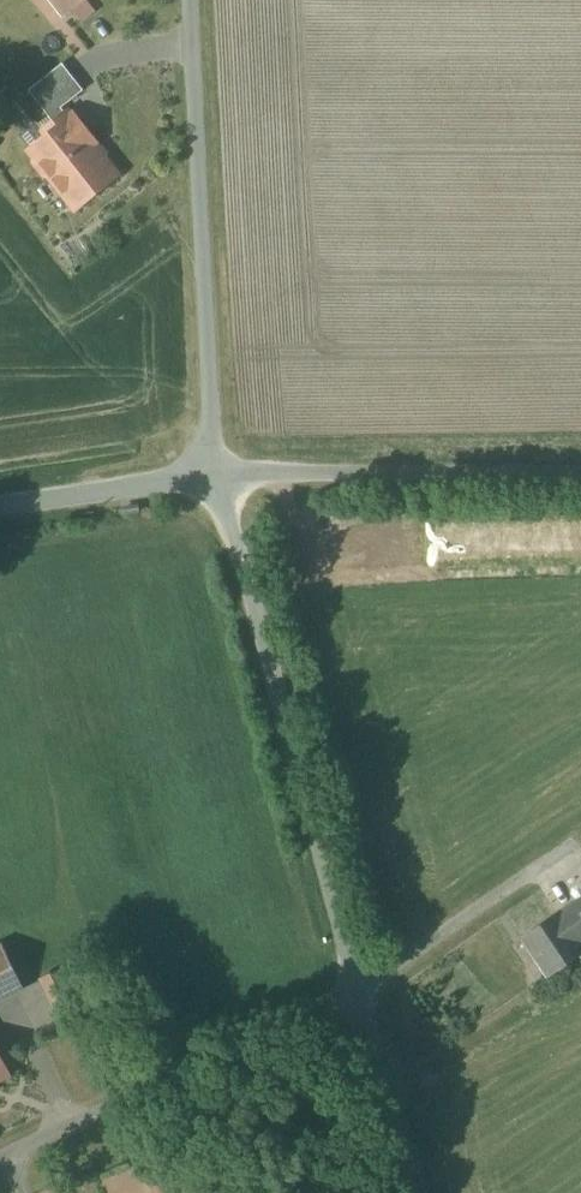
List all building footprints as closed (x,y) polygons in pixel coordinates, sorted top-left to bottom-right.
[(56,124),(68,115),(64,109),(86,92),(30,21),(37,16),(48,29),(85,0),(0,0),(0,78),(19,102),(31,92),(56,124)] [(69,114),(68,115),(56,124),(46,132),(49,137),(32,151),(38,158),(38,163),(46,175),(51,175),(79,210),(118,177),(93,145),(97,142),(76,117),(73,119),(69,114)] [(580,944),(580,909),(578,904),(527,938),(552,976),(580,956),(580,945),(580,944)] [(25,989),(6,945),(0,948),(0,1001),(25,989)] [(68,968),(53,976),(76,1023),(91,1015),(68,968)] [(9,1074),(0,1056),(0,1079),(9,1074)]
